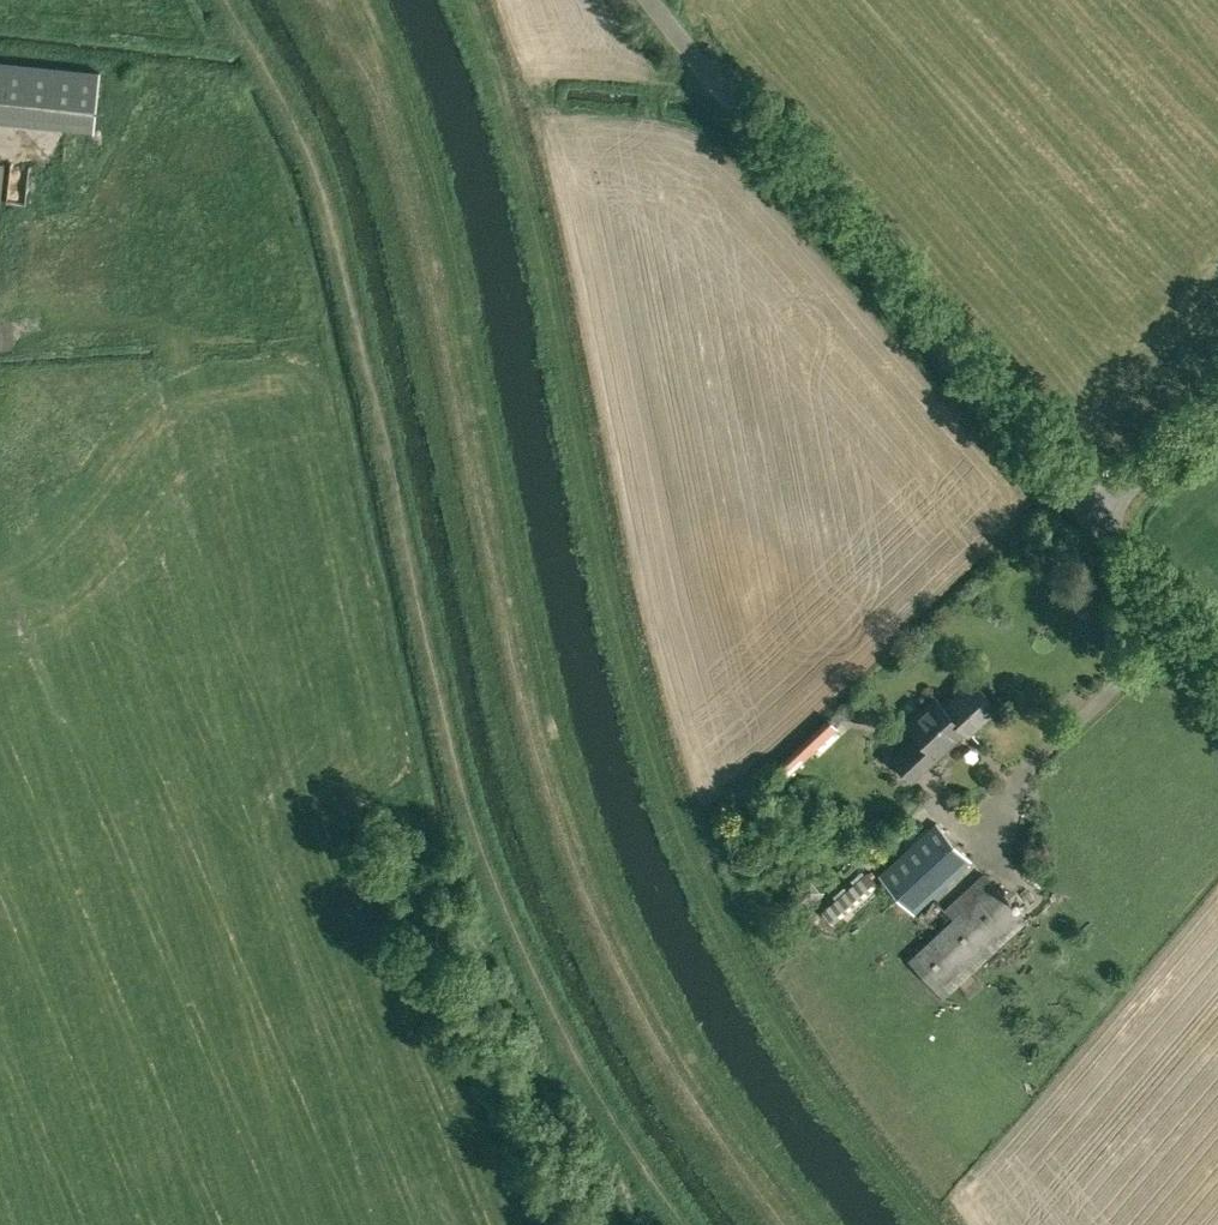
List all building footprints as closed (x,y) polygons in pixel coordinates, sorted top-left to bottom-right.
[(101,70),(0,60),(0,121),(95,131),(101,70)] [(997,706),(972,679),(944,705),(936,697),(907,724),(916,733),(891,757),(912,779),(965,730),(968,733),(997,706)] [(787,773),(837,726),(828,715),(777,762),(787,773)] [(913,912),(971,859),(937,820),(878,874),(913,912)] [(877,883),(867,870),(822,910),(833,922),(877,883)] [(1026,919),(983,871),(944,907),(935,898),(917,914),(934,933),(907,958),(943,996),(1026,919)] [(811,903),(823,893),(818,889),(810,880),(801,879),(793,886),(807,902),(811,903)]
